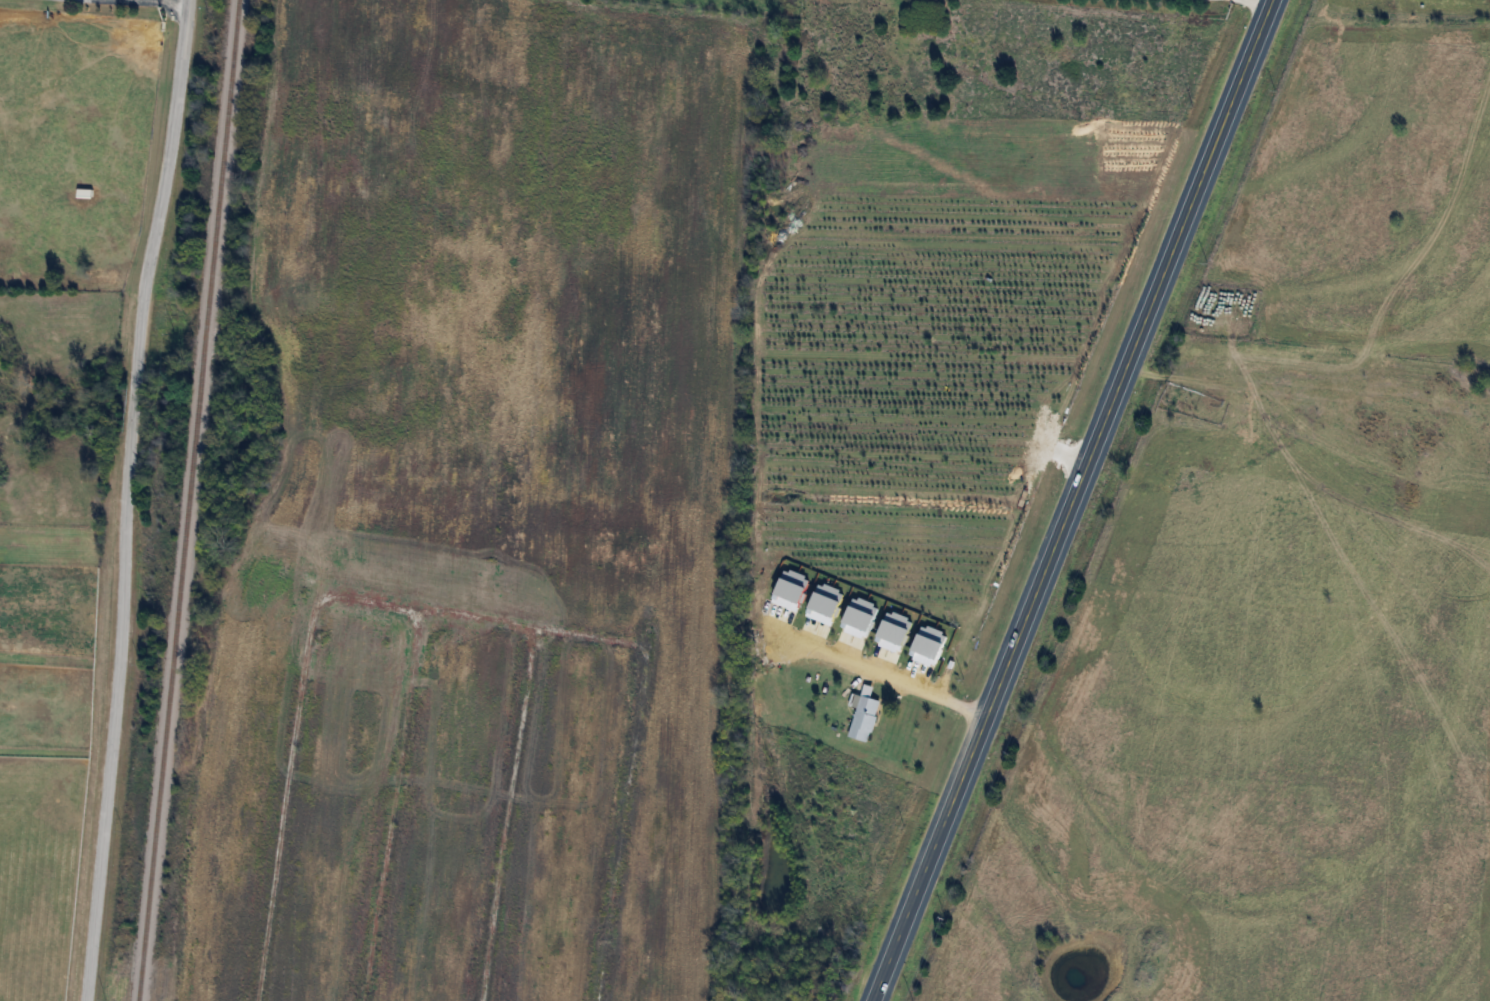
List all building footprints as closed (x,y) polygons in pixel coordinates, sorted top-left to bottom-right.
[(849,736),(870,742),(881,701),(860,695),(849,736)]
